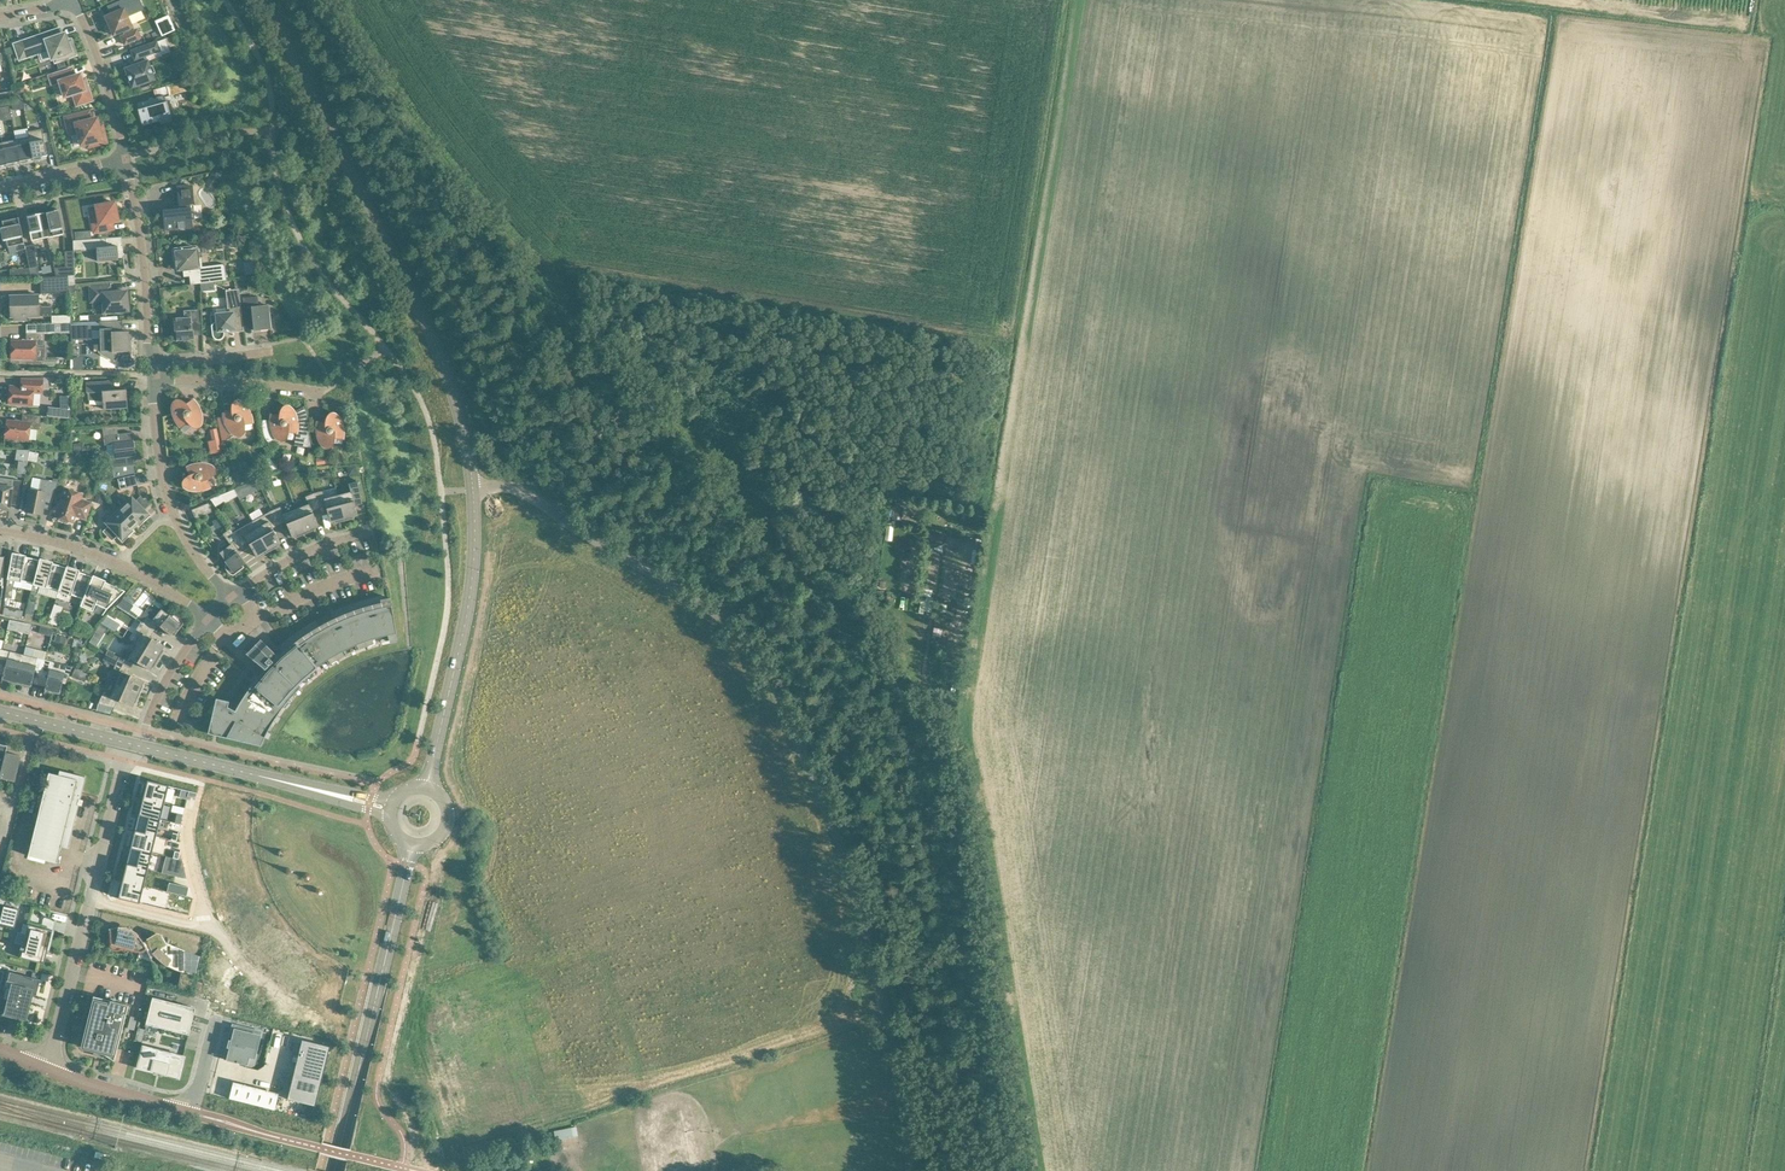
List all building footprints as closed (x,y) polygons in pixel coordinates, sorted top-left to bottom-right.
[(114,36),(123,32),(125,35),(121,37),(122,37),(121,37),(125,45),(140,38),(141,38),(137,30),(133,32),(131,28),(132,28),(132,27),(133,27),(128,17),(144,10),(139,0),(123,0),(108,7),(112,14),(106,17),(114,36)] [(169,16),(156,22),(162,36),(169,33),(175,31),(169,16)] [(59,29),(15,45),(20,59),(38,53),(41,63),(55,59),(58,69),(65,66),(63,60),(76,55),(71,41),(68,42),(66,37),(62,38),(61,35),(59,29)] [(127,74),(125,75),(127,84),(130,83),(131,85),(132,88),(137,86),(150,82),(155,80),(154,77),(153,75),(156,74),(153,65),(150,66),(148,61),(162,56),(162,55),(171,52),(166,39),(132,51),(135,60),(136,60),(138,64),(130,67),(126,69),(127,72),(126,72),(127,74)] [(70,70),(50,77),(53,85),(60,82),(65,97),(74,94),(77,105),(92,100),(86,82),(83,83),(80,75),(73,78),(70,70)] [(184,81),(167,86),(169,96),(187,91),(184,81)] [(13,93),(6,94),(7,102),(14,101),(13,93)] [(165,96),(164,96),(137,104),(139,110),(138,110),(143,126),(159,121),(160,125),(173,121),(167,102),(166,102),(165,96)] [(87,144),(88,147),(107,143),(102,125),(99,126),(97,119),(91,120),(89,112),(66,118),(70,134),(78,132),(81,145),(87,144)] [(28,132),(29,137),(33,159),(33,161),(42,159),(41,157),(47,156),(45,143),(43,133),(43,129),(28,132)] [(15,140),(16,140),(20,162),(19,162),(20,164),(28,162),(28,160),(33,159),(29,137),(15,140)] [(2,143),(6,165),(6,167),(15,165),(14,163),(19,162),(20,162),(16,140),(15,140),(2,143)] [(195,220),(192,186),(178,187),(180,209),(163,210),(165,230),(178,229),(178,231),(186,231),(186,228),(192,228),(192,221),(195,220)] [(115,204),(115,202),(112,203),(111,201),(106,202),(106,204),(96,206),(98,214),(91,216),(94,233),(114,229),(112,222),(118,221),(116,210),(118,210),(117,204),(115,204)] [(59,210),(42,213),(48,238),(64,234),(59,210)] [(48,238),(42,213),(27,217),(32,241),(48,238)] [(1,229),(0,229),(1,231),(1,232),(2,234),(2,235),(2,236),(2,238),(3,240),(3,241),(3,240),(6,239),(8,247),(17,245),(18,251),(26,249),(25,247),(19,218),(15,219),(14,216),(2,219),(4,229),(1,229)] [(74,251),(97,249),(98,261),(119,260),(119,258),(123,258),(125,269),(126,269),(121,237),(73,241),(74,251)] [(25,247),(26,249),(30,269),(38,267),(33,245),(25,247)] [(190,277),(191,285),(227,281),(225,264),(203,267),(201,258),(198,259),(197,249),(192,246),(175,248),(174,248),(174,249),(173,249),(172,250),(172,251),(172,252),(173,262),(177,261),(178,271),(183,270),(184,277),(190,277)] [(68,276),(75,276),(74,251),(65,252),(66,267),(54,268),(56,277),(68,276)] [(32,278),(30,269),(10,270),(11,279),(32,278)] [(68,276),(56,277),(41,278),(41,294),(69,293),(69,285),(68,276)] [(128,311),(127,292),(111,293),(110,283),(89,284),(91,303),(103,302),(104,313),(128,311)] [(244,332),(240,292),(239,289),(226,291),(228,313),(213,315),(214,323),(211,326),(212,335),(213,336),(213,338),(214,339),(215,339),(216,340),(217,340),(218,340),(219,340),(221,340),(222,340),(222,339),(223,338),(224,337),(224,336),(225,335),(225,334),(224,331),(229,330),(229,333),(244,332)] [(11,318),(15,318),(15,320),(14,320),(14,321),(27,321),(27,320),(26,320),(26,317),(52,316),(52,306),(42,307),(39,303),(39,295),(11,296),(11,318)] [(253,322),(254,330),(271,329),(270,321),(272,320),(273,318),(273,315),(271,314),(269,313),(269,312),(268,306),(259,307),(258,296),(243,298),(245,323),(253,322)] [(193,325),(200,324),(199,309),(184,311),(184,318),(173,319),(174,332),(172,332),(175,341),(177,341),(194,340),(193,330),(192,330),(192,328),(191,327),(193,325)] [(76,340),(100,339),(100,352),(117,361),(121,352),(129,352),(128,332),(123,332),(123,321),(99,322),(71,323),(72,344),(76,344),(76,340)] [(11,359),(36,359),(36,346),(45,347),(45,334),(55,334),(55,324),(27,325),(26,341),(11,340),(11,359)] [(82,360),(71,360),(71,370),(82,370),(82,360)] [(44,380),(25,379),(20,379),(19,386),(10,386),(8,404),(33,406),(34,393),(43,394),(44,380)] [(114,381),(108,382),(86,383),(87,394),(88,393),(88,401),(103,402),(104,410),(128,408),(127,404),(130,403),(130,396),(127,396),(126,390),(115,391),(114,381)] [(181,428),(188,422),(189,423),(191,425),(192,426),(194,427),(195,427),(197,428),(198,427),(199,427),(200,426),(201,425),(201,424),(202,423),(202,421),(202,419),(202,418),(202,416),(201,414),(201,413),(201,411),(200,410),(199,408),(199,407),(197,405),(196,403),(196,402),(195,403),(196,403),(197,405),(198,407),(198,408),(190,412),(190,410),(189,409),(188,407),(186,406),(185,404),(184,403),(182,402),(181,401),(180,401),(179,400),(178,401),(176,401),(175,401),(175,402),(174,402),(174,403),(173,404),(173,405),(173,406),(173,408),(173,410),(173,411),(173,413),(173,414),(174,417),(175,418),(175,419),(176,421),(176,422),(178,425),(179,426),(181,428)] [(225,417),(224,417),(224,418),(224,420),(225,422),(226,424),(223,425),(223,423),(222,421),(222,419),(221,417),(218,418),(217,418),(222,441),(226,440),(233,434),(235,435),(236,436),(237,436),(238,436),(239,436),(240,436),(241,436),(242,435),(243,434),(243,433),(244,432),(244,431),(244,429),(244,427),(244,426),(243,424),(253,423),(253,421),(252,420),(252,418),(252,416),(251,414),(250,413),(249,411),(248,409),(247,408),(246,407),(245,405),(244,404),(242,403),(241,402),(240,401),(239,401),(237,401),(236,401),(235,402),(234,403),(233,404),(233,405),(233,407),(232,409),(232,411),(233,412),(233,414),(233,416),(234,418),(234,419),(226,423),(226,421),(225,420),(225,418),(225,417)] [(70,406),(60,406),(61,408),(48,407),(47,416),(71,419),(70,406)] [(271,422),(262,423),(262,426),(264,433),(266,438),(267,441),(269,443),(275,437),(276,438),(277,439),(278,440),(279,441),(281,441),(282,441),(284,440),(285,439),(286,438),(287,436),(287,435),(288,433),(288,432),(297,433),(295,445),(310,448),(307,432),(308,427),(307,422),(307,417),(305,412),(303,407),(302,408),(303,409),(294,413),(293,411),(292,409),(291,408),(290,407),(289,406),(287,406),(285,407),(284,407),(283,409),(282,410),(282,411),(281,412),(281,413),(281,414),(280,415),(280,416),(280,418),(280,419),(280,420),(271,421),(271,418),(271,422)] [(41,416),(35,415),(23,414),(22,422),(7,420),(5,438),(29,441),(31,428),(40,429),(41,416)] [(317,426),(317,427),(316,428),(316,429),(317,431),(317,432),(317,434),(317,435),(318,437),(318,439),(319,440),(320,442),(320,443),(321,444),(323,446),(324,447),(326,448),(327,448),(329,448),(330,447),(331,446),(332,445),(332,444),(333,443),(333,442),(334,441),(334,439),(334,438),(334,437),(343,439),(343,438),(343,437),(344,435),(344,434),(344,432),(343,430),(343,427),(343,426),(342,424),(342,423),(341,421),(340,420),(340,419),(339,418),(337,415),(336,415),(336,414),(335,414),(334,414),(332,414),(331,414),(330,415),(329,416),(328,416),(328,418),(327,420),(326,422),(326,424),(326,426),(326,428),(326,429),(326,431),(317,432),(317,431),(317,429),(317,427),(317,426)] [(210,430),(212,440),(219,439),(217,428),(210,430)] [(109,435),(104,436),(105,446),(107,446),(108,459),(111,458),(114,478),(135,473),(134,465),(136,465),(136,458),(132,432),(122,434),(109,435)] [(30,450),(18,450),(17,460),(28,461),(30,450)] [(304,466),(304,469),(305,469),(315,468),(313,453),(308,453),(306,459),(304,466)] [(193,475),(191,476),(189,477),(187,478),(185,480),(184,480),(184,481),(184,482),(183,483),(183,484),(183,485),(184,486),(184,487),(185,488),(186,488),(187,489),(190,490),(193,491),(196,491),(198,491),(201,491),(204,490),(207,489),(209,488),(210,488),(206,479),(208,479),(210,478),(211,477),(212,476),(213,475),(213,474),(214,473),(215,471),(215,470),(215,469),(214,468),(213,467),(211,466),(210,465),(209,465),(208,464),(206,464),(205,464),(203,464),(202,464),(199,464),(197,464),(194,465),(192,466),(190,466),(190,467),(191,466),(193,466),(195,465),(196,465),(198,474),(196,474),(194,475),(193,475)] [(240,472),(233,474),(237,486),(244,483),(240,472)] [(117,479),(120,489),(138,485),(135,475),(117,479)] [(0,478),(0,510),(1,510),(2,509),(2,508),(9,509),(12,494),(20,495),(22,481),(0,478)] [(45,497),(53,499),(58,483),(41,479),(39,491),(31,490),(26,512),(42,515),(45,497)] [(351,492),(338,495),(345,521),(346,521),(346,520),(354,518),(354,516),(358,515),(355,506),(363,504),(358,482),(349,484),(351,492)] [(253,484),(213,496),(216,505),(256,493),(253,484)] [(60,521),(67,523),(69,522),(72,523),(75,514),(78,515),(78,516),(86,519),(91,503),(80,499),(82,494),(66,489),(56,517),(59,518),(60,521)] [(323,491),(314,493),(319,509),(326,507),(330,522),(334,521),(335,524),(342,521),(342,522),(345,521),(338,495),(325,499),(323,491)] [(308,504),(296,509),(306,534),(308,533),(315,530),(315,528),(318,526),(312,511),(319,509),(314,493),(305,497),(308,504)] [(132,498),(119,510),(135,527),(137,524),(139,526),(150,516),(132,498)] [(191,510),(195,519),(212,512),(209,503),(191,510)] [(280,507),(272,510),(279,525),(286,522),(292,537),(296,536),(296,538),(304,535),(306,534),(296,509),(284,514),(280,507)] [(135,527),(119,510),(106,523),(124,541),(134,531),(132,529),(135,527)] [(272,510),(252,522),(270,552),(271,551),(278,547),(277,545),(281,543),(273,529),(279,525),(272,510)] [(252,522),(233,533),(242,546),(248,543),(256,557),(259,555),(261,557),(268,553),(270,552),(252,522)] [(242,546),(233,533),(230,529),(223,534),(231,545),(219,553),(227,563),(226,564),(225,564),(225,565),(225,566),(225,568),(226,570),(227,571),(227,572),(228,573),(230,574),(231,575),(233,576),(238,573),(237,573),(244,568),(243,566),(246,564),(236,551),(242,546)] [(22,581),(34,584),(40,560),(26,557),(26,556),(13,553),(8,580),(7,586),(5,598),(6,598),(6,597),(12,598),(13,587),(14,587),(14,586),(13,586),(14,581),(21,582),(22,581)] [(47,587),(59,591),(67,568),(53,564),(53,562),(40,559),(40,560),(34,584),(32,591),(39,593),(39,592),(38,592),(40,587),(47,589),(47,587)] [(59,591),(57,598),(69,602),(72,595),(83,599),(84,600),(93,577),(79,572),(80,571),(67,566),(67,568),(59,591)] [(84,600),(83,599),(81,606),(93,612),(96,605),(107,609),(102,615),(103,616),(107,610),(125,591),(105,582),(106,581),(93,576),(93,577),(84,600)] [(208,734),(214,735),(261,746),(265,737),(268,731),(274,721),(269,719),(273,713),(277,716),(284,707),(280,704),(284,699),(288,702),(295,694),(291,690),(296,685),(299,689),(307,683),(313,677),(320,672),(316,668),(326,661),(329,666),(337,660),(346,655),(344,651),(355,646),(356,651),(366,647),(376,644),(374,639),(386,636),(387,641),(397,639),(390,598),(380,600),(381,604),(378,605),(377,604),(371,605),(365,607),(366,608),(363,609),(362,608),(352,611),(344,614),(344,615),(341,617),(341,615),(335,618),(330,621),(330,622),(327,623),(327,622),(318,627),(310,632),(311,633),(308,635),(307,634),(302,637),(297,640),(298,641),(295,643),(294,642),(286,649),(277,657),(269,648),(260,639),(246,654),(255,662),(268,673),(263,680),(259,676),(254,682),(258,685),(250,696),(246,693),(242,699),(246,702),(239,713),(228,707),(229,702),(216,699),(208,734)] [(37,605),(29,603),(25,619),(32,621),(37,605)] [(4,607),(3,615),(22,619),(24,611),(4,607)] [(138,620),(141,622),(154,631),(158,626),(171,636),(174,633),(175,634),(180,628),(181,628),(184,624),(183,623),(183,622),(183,621),(182,620),(182,619),(181,618),(179,617),(178,616),(176,615),(175,615),(173,615),(172,615),(172,616),(171,617),(161,609),(156,616),(147,609),(138,620)] [(107,617),(102,624),(107,627),(111,620),(107,617)] [(10,620),(8,629),(16,631),(18,622),(10,620)] [(143,634),(136,646),(159,659),(160,657),(164,650),(162,649),(164,646),(150,637),(154,631),(141,622),(136,630),(143,634)] [(17,683),(24,655),(21,654),(6,650),(3,660),(0,660),(4,646),(3,646),(0,659),(0,675),(3,676),(2,680),(17,683)] [(125,649),(117,661),(132,668),(135,662),(149,670),(151,667),(153,668),(158,661),(159,659),(136,646),(132,653),(125,649)] [(32,683),(39,685),(43,670),(40,669),(42,659),(26,655),(24,655),(17,683),(31,687),(32,683)] [(43,670),(39,685),(46,687),(45,690),(60,694),(63,680),(66,681),(66,682),(67,682),(76,658),(72,667),(67,666),(67,665),(64,665),(48,661),(46,671),(43,670)] [(121,672),(116,684),(140,695),(141,693),(144,686),(142,685),(144,681),(129,675),(132,668),(117,661),(114,669),(121,672)] [(140,695),(116,684),(110,697),(103,693),(98,704),(113,708),(114,708),(117,701),(132,707),(134,703),(136,704),(139,697),(140,695)] [(98,704),(97,710),(110,714),(113,708),(98,704)] [(0,744),(0,771),(1,771),(0,775),(0,778),(14,782),(20,756),(6,752),(8,746),(1,745),(1,744),(0,744)] [(49,773),(43,798),(79,807),(79,805),(77,805),(78,799),(80,800),(86,777),(60,771),(59,775),(49,773)] [(144,785),(141,798),(143,799),(144,798),(165,803),(169,786),(155,782),(155,783),(152,782),(148,781),(147,783),(148,783),(147,786),(144,785)] [(43,798),(37,821),(73,830),(79,807),(43,798)] [(140,802),(137,815),(139,815),(161,820),(165,803),(144,798),(143,799),(143,800),(143,803),(140,802)] [(136,819),(133,831),(135,832),(135,831),(156,836),(161,820),(139,815),(139,816),(139,819),(136,819)] [(73,830),(37,821),(28,856),(57,863),(61,847),(68,849),(73,830)] [(132,835),(129,848),(131,848),(152,853),(156,836),(135,831),(135,832),(135,833),(135,836),(132,835)] [(128,852),(124,864),(127,865),(127,864),(148,870),(152,853),(131,848),(131,849),(130,852),(128,852)] [(123,868),(120,881),(123,881),(144,886),(148,870),(127,864),(127,865),(127,866),(126,869),(123,868)] [(119,885),(116,897),(140,903),(144,886),(123,881),(123,882),(123,883),(122,886),(119,885)] [(169,882),(167,891),(187,896),(189,887),(169,882)] [(15,927),(19,910),(4,906),(0,922),(0,923),(15,927)] [(20,958),(41,963),(44,964),(48,950),(49,951),(51,946),(50,946),(53,935),(52,934),(53,931),(23,924),(21,933),(27,934),(24,948),(21,947),(20,949),(23,950),(22,956),(20,956),(20,958)] [(157,933),(148,939),(149,942),(148,939),(147,939),(147,940),(148,942),(148,943),(145,945),(143,941),(140,938),(137,935),(136,933),(134,932),(133,931),(131,930),(129,929),(127,928),(126,928),(125,928),(125,929),(124,929),(122,928),(121,928),(121,927),(118,927),(115,928),(112,928),(109,929),(109,930),(110,930),(111,941),(111,943),(111,945),(112,947),(114,949),(116,950),(118,950),(120,949),(122,948),(141,952),(146,949),(151,959),(152,958),(151,956),(154,954),(157,957),(160,960),(164,963),(168,966),(172,968),(176,970),(180,971),(184,972),(184,971),(183,949),(174,945),(173,948),(163,944),(165,942),(160,934),(157,933)] [(14,982),(9,1000),(0,998),(0,1014),(2,1015),(27,1021),(31,1005),(28,1005),(30,994),(36,996),(40,980),(10,972),(8,981),(14,982)] [(93,996),(83,1040),(85,1040),(84,1046),(83,1046),(83,1047),(94,1050),(103,1052),(102,1053),(114,1061),(128,1005),(93,996)] [(196,1008),(153,997),(146,1024),(189,1035),(196,1008)] [(131,1017),(127,1030),(134,1031),(137,1019),(131,1017)] [(228,1048),(225,1059),(237,1062),(241,1064),(241,1063),(247,1064),(249,1056),(255,1058),(255,1057),(249,1055),(252,1041),(258,1043),(260,1032),(236,1026),(232,1040),(229,1040),(227,1048),(228,1048)] [(137,1029),(134,1041),(141,1043),(144,1031),(137,1029)] [(302,1040),(287,1099),(315,1106),(330,1046),(302,1040)] [(179,1079),(185,1056),(143,1046),(137,1068),(153,1072),(153,1070),(164,1073),(164,1075),(179,1079)]
